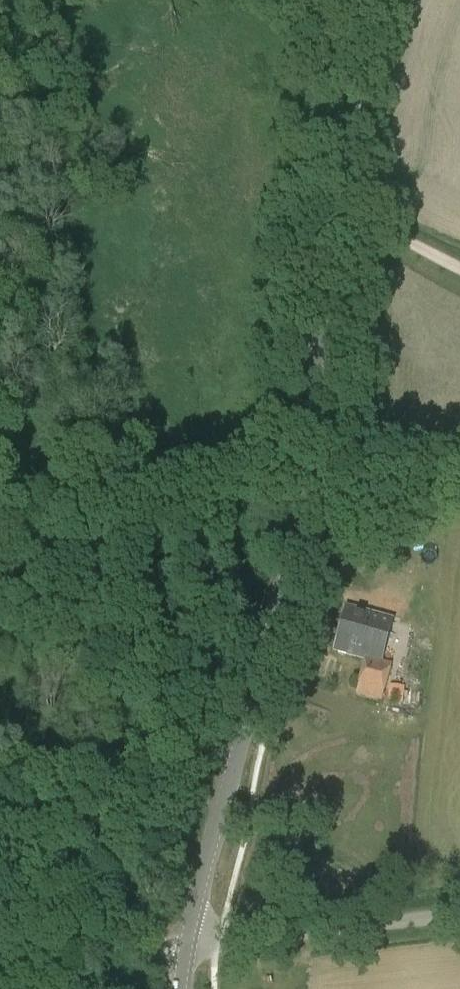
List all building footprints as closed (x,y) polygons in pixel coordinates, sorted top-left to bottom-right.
[(346,607),(334,651),(363,660),(355,692),(380,700),(389,666),(382,663),(394,621),(346,607)]
